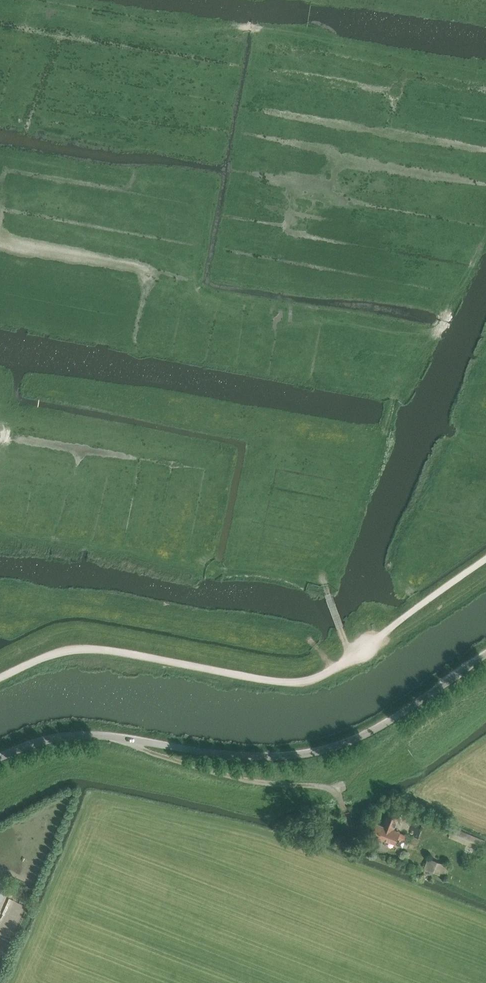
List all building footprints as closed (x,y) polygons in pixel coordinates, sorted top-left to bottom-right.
[(407,842),(409,837),(400,834),(393,831),(398,818),(388,814),(384,826),(377,823),(372,834),(396,843),(398,839),(407,842)] [(472,836),(453,828),(449,838),(468,845),(472,836)] [(448,867),(428,860),(425,869),(444,876),(448,867)]
